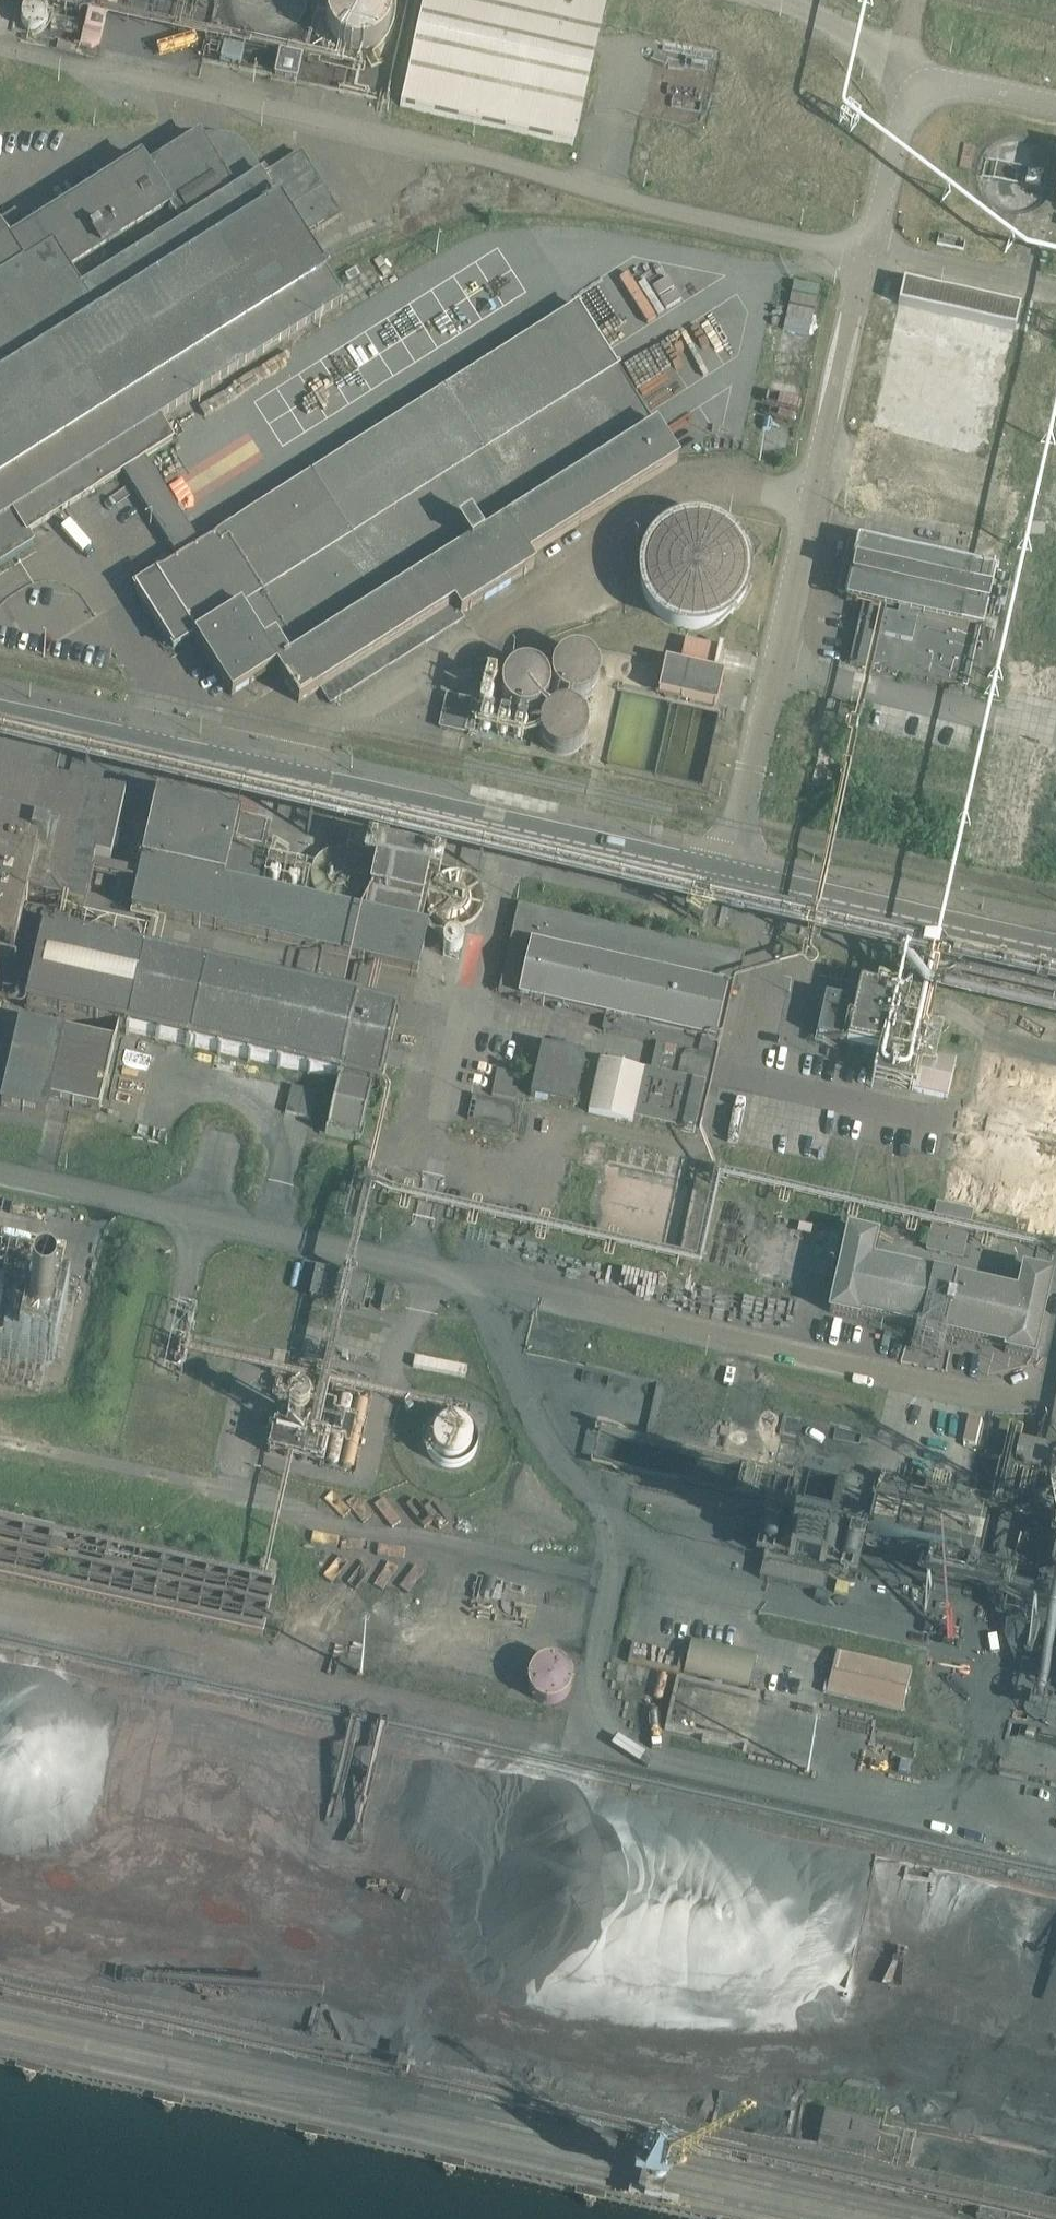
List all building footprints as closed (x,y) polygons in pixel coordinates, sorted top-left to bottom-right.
[(82,46),(91,48),(100,42),(109,0),(92,0),(82,46)] [(306,0),(234,0),(234,6),(236,13),(239,19),(244,25),(250,30),(257,33),(265,35),(269,36),(275,35),(283,33),(290,30),(295,25),(300,19),(303,13),(305,6),(306,0)] [(389,20),(388,13),(386,7),(384,3),(382,0),(333,0),(329,6),(327,12),(326,18),(327,24),(328,30),(330,35),(334,40),(338,44),(344,48),(355,51),(363,50),(368,49),(375,46),(379,43),(383,38),(386,33),(388,26),(389,20)] [(399,108),(572,146),(575,130),(579,114),(593,51),(597,33),(599,23),(600,17),(604,0),(423,0),(414,38),(413,43),(399,108)] [(223,48),(220,62),(240,66),(243,53),(223,48)] [(301,62),(280,57),(275,77),(296,82),(301,62)] [(122,472),(144,458),(172,440),(159,419),(342,303),(302,242),(341,217),(300,153),(262,177),(261,175),(288,159),(271,131),(243,148),(240,145),(237,143),(233,141),(230,140),(226,139),(222,138),(219,137),(215,137),(211,137),(207,137),(203,137),(199,138),(198,136),(163,158),(157,148),(25,231),(14,213),(0,221),(0,560),(32,540),(26,532),(122,472)] [(900,297),(898,302),(1015,328),(1016,322),(1019,307),(1017,307),(1017,306),(1008,304),(925,286),(918,285),(905,282),(903,281),(900,297)] [(144,458),(122,472),(178,560),(134,588),(173,649),(194,636),(231,695),(276,667),(298,702),(321,688),(330,702),(462,619),(459,614),(533,567),(526,557),(677,462),(578,307),(398,420),(394,413),(375,425),(379,433),(200,546),(144,458)] [(752,589),(753,579),(752,568),(750,558),(745,549),(738,541),(731,534),(722,529),(712,526),(702,524),(691,525),(681,527),(672,532),(663,538),(656,545),(651,554),(647,563),(645,573),(645,584),(647,594),(651,603),(656,612),(663,620),(672,626),(681,630),(691,632),(702,633),(712,631),(722,628),(731,623),(738,616),(745,608),(750,599),(752,589)] [(966,689),(979,630),(981,630),(993,574),(859,544),(858,545),(848,543),(837,593),(847,595),(846,601),(862,604),(849,663),(966,689)] [(723,649),(685,640),(680,664),(664,660),(657,692),(716,706),(723,673),(717,672),(723,649)] [(602,681),(603,675),(602,669),(599,663),(595,658),(590,654),(584,652),(578,652),(571,653),(566,656),(561,660),(558,666),(556,672),(556,678),(558,685),(561,690),(566,694),(571,697),(578,698),(584,698),(590,696),(595,692),(599,687),(602,681)] [(550,694),(551,688),(550,682),(547,676),(544,671),(539,668),(533,665),(527,664),(521,665),(515,668),(511,671),(507,676),(504,682),(504,688),(505,694),(507,700),(511,704),(515,708),(521,710),(527,711),(533,710),(539,708),(544,704),(547,699),(550,694)] [(471,700),(447,694),(440,727),(464,732),(471,700)] [(587,744),(588,738),(587,731),(584,725),(580,720),(575,716),(569,714),(562,714),(556,715),(550,718),(545,722),(542,728),(540,734),(540,741),(542,747),(545,753),(550,757),(556,760),(562,761),(569,761),(575,759),(580,755),(584,750),(587,744)] [(11,958),(26,894),(97,909),(121,802),(57,788),(65,753),(0,738),(0,956),(11,958)] [(237,816),(156,799),(142,862),(141,862),(140,864),(141,864),(131,911),(416,974),(426,928),(415,926),(426,877),(438,879),(442,861),(367,845),(363,863),(374,866),(364,914),(255,890),(269,827),(236,820),(237,816)] [(365,881),(365,876),(365,870),(363,865),(360,861),(357,857),(353,853),(348,851),(343,850),(337,849),(332,850),(327,852),(322,855),(319,859),(315,863),(313,868),(312,873),(312,878),(313,884),(316,889),(319,893),(323,897),(327,900),(332,901),(337,902),(343,902),(348,901),(353,898),(357,895),(361,891),(363,886),(365,881)] [(479,910),(479,904),(479,898),(477,892),(473,887),(468,883),(463,881),(457,880),(451,880),(445,882),(440,885),(436,890),(433,895),(432,901),(432,907),(433,913),(436,918),(440,922),(445,926),(451,927),(457,928),(463,927),(468,924),(473,920),(477,915),(479,910)] [(744,955),(517,905),(497,992),(605,1016),(602,1030),(656,1042),(650,1070),(600,1059),(588,1112),(631,1122),(633,1116),(693,1129),(703,1082),(657,1072),(664,1044),(711,1054),(726,989),(736,991),(744,955)] [(28,999),(26,1009),(94,1025),(99,1026),(117,1030),(122,1031),(126,1032),(128,1032),(155,1038),(158,1039),(168,1041),(185,1045),(190,1046),(200,1048),(217,1052),(220,1053),(247,1059),(249,1059),(277,1066),(279,1066),(294,1069),(307,1072),(309,1073),(337,1079),(326,1126),(326,1129),(325,1134),(326,1135),(359,1142),(361,1134),(366,1111),(367,1106),(370,1093),(371,1088),(371,1086),(378,1088),(380,1082),(381,1078),(382,1072),(383,1065),(384,1065),(384,1064),(388,1045),(388,1044),(394,1016),(391,1015),(385,1014),(378,1013),(360,1008),(359,1008),(301,995),(299,995),(225,978),(218,976),(207,974),(175,966),(141,959),(141,953),(126,950),(119,949),(116,953),(112,952),(111,947),(90,942),(87,946),(82,945),(77,931),(78,927),(68,924),(68,925),(67,929),(64,933),(58,940),(50,938),(42,936),(41,939),(37,960),(36,964),(31,985),(28,999)] [(858,984),(854,1002),(824,996),(816,1036),(846,1042),(846,1043),(897,1054),(910,996),(858,984)] [(122,1031),(117,1030),(113,1047),(19,1025),(0,1105),(44,1116),(48,1100),(99,1112),(111,1057),(115,1058),(122,1031)] [(967,1039),(959,1037),(958,1045),(966,1047),(967,1039)] [(584,1057),(541,1047),(530,1096),(573,1105),(584,1057)] [(955,1061),(919,1053),(911,1090),(947,1098),(955,1061)] [(498,1069),(494,1092),(514,1096),(518,1072),(498,1069)] [(317,1092),(291,1086),(284,1113),(310,1119),(317,1092)] [(1055,1243),(1055,1113),(988,1101),(980,1141),(1009,1147),(998,1201),(982,1198),(976,1228),(1055,1243)] [(971,1212),(937,1205),(927,1250),(961,1258),(962,1256),(968,1257),(970,1248),(964,1247),(971,1212)] [(874,1237),(847,1231),(829,1313),(856,1318),(857,1314),(1005,1347),(1004,1352),(1031,1358),(1050,1277),(1023,1271),(1023,1272),(1014,1270),(1009,1293),(869,1262),(872,1249),(878,1251),(881,1241),(874,1239),(874,1237)] [(4,1261),(0,1276),(0,1293),(53,1305),(60,1273),(4,1261)] [(369,1280),(315,1268),(309,1297),(362,1309),(369,1280)] [(36,1356),(46,1313),(0,1303),(0,1348),(36,1356)] [(270,1446),(291,1451),(293,1440),(288,1439),(291,1426),(276,1422),(270,1446)] [(469,1448),(470,1442),(469,1436),(466,1431),(462,1427),(457,1424),(451,1423),(445,1424),(440,1427),(435,1431),(433,1436),(432,1442),(433,1448),(436,1453),(440,1457),(445,1460),(451,1461),(457,1460),(462,1457),(466,1453),(469,1448)] [(97,1601),(261,1637),(273,1585),(269,1584),(161,1560),(153,1558),(135,1554),(54,1536),(0,1524),(0,1579),(97,1601)] [(827,1575),(763,1561),(759,1578),(823,1592),(827,1575)] [(690,1639),(687,1652),(686,1655),(682,1673),(704,1678),(748,1688),(748,1686),(752,1669),(755,1654),(690,1639)] [(830,1678),(827,1693),(902,1710),(904,1702),(906,1694),(908,1685),(910,1677),(911,1668),(836,1651),(834,1659),(830,1678)] [(47,2074),(17,2067),(16,2071),(25,2073),(26,2077),(34,2079),(37,2076),(46,2078),(47,2074)] [(187,2104),(157,2097),(156,2102),(164,2104),(166,2108),(174,2109),(177,2107),(186,2109),(187,2104)] [(870,2122),(825,2112),(817,2147),(752,2132),(751,2139),(747,2156),(743,2155),(742,2157),(747,2158),(746,2161),(899,2195),(900,2192),(904,2193),(904,2192),(900,2191),(906,2166),(886,2162),(887,2157),(876,2155),(875,2159),(868,2158),(863,2151),(870,2122)] [(329,2136),(298,2129),(297,2134),(306,2136),(307,2139),(315,2141),(319,2139),(328,2141),(329,2136)] [(467,2166),(437,2159),(436,2163),(444,2165),(446,2169),(454,2171),(457,2169),(466,2171),(467,2166)] [(608,2197),(578,2190),(577,2195),(586,2197),(587,2200),(595,2202),(599,2200),(607,2202),(608,2197)]
